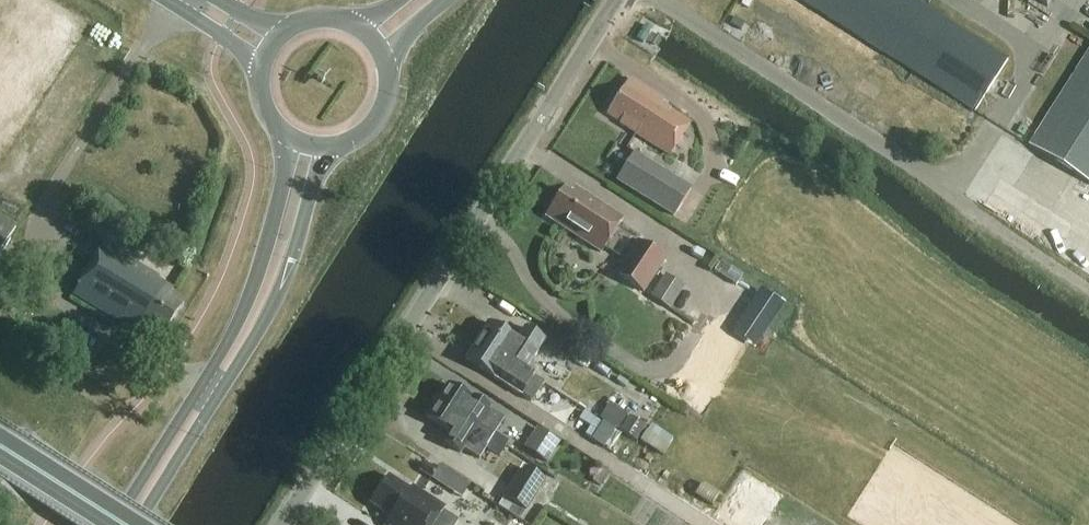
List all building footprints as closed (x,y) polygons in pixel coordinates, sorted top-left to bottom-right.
[(1009,57),(920,0),(800,0),(975,111),(1009,57)] [(1054,23),(1066,4),(1060,0),(1057,0),(1046,18),(1054,23)] [(1029,145),(1088,182),(1088,51),(1029,145)] [(670,154),(691,122),(663,103),(665,101),(630,78),(607,114),(670,154)] [(672,215),(689,189),(634,152),(617,178),(672,215)] [(623,220),(575,189),(570,196),(563,191),(546,217),(601,253),(623,220)] [(16,230),(0,220),(0,256),(16,230)] [(168,232),(162,244),(171,248),(176,236),(168,232)] [(642,293),(665,259),(637,241),(614,274),(642,293)] [(160,343),(185,303),(170,294),(174,288),(158,279),(160,277),(106,244),(74,296),(135,334),(138,329),(160,343)] [(671,310),(685,288),(666,275),(652,297),(671,310)] [(525,370),(537,352),(518,339),(516,341),(488,323),(476,341),(524,372),(525,370)] [(637,346),(646,331),(636,325),(627,340),(637,346)] [(524,372),(476,341),(465,359),(531,401),(543,383),(524,372),(525,370),(524,372)] [(448,385),(437,402),(492,438),(494,435),(503,420),(488,410),(489,408),(473,398),(471,400),(448,385)] [(492,438),(437,402),(426,418),(449,434),(443,443),(460,453),(462,449),(479,460),(486,448),(499,456),(505,446),(507,444),(494,435),(492,438)] [(610,402),(600,418),(618,430),(628,414),(610,402)] [(583,412),(578,420),(590,428),(585,435),(593,440),(602,425),(583,412)] [(629,417),(620,432),(635,442),(644,427),(629,417)] [(547,463),(560,442),(536,427),(523,448),(547,463)] [(647,433),(641,442),(662,455),(668,447),(647,433)] [(367,467),(383,474),(390,460),(373,453),(367,467)] [(425,463),(418,473),(429,481),(436,470),(425,463)] [(452,495),(461,480),(439,466),(436,470),(429,481),(452,495)] [(527,524),(533,515),(527,511),(547,481),(525,466),(498,506),(527,524)] [(388,476),(369,505),(389,517),(385,524),(457,524),(459,521),(442,510),(445,506),(411,485),(408,489),(388,476)]
